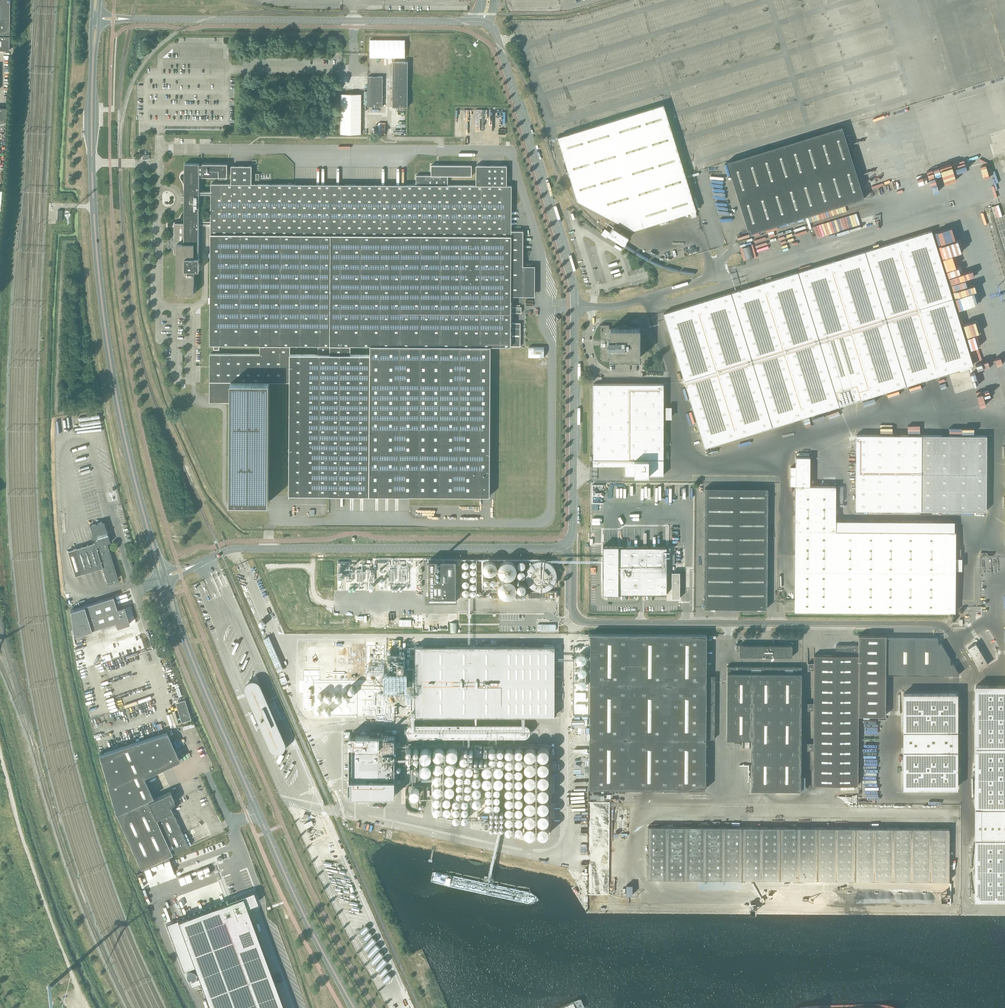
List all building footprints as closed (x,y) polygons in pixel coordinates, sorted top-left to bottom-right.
[(10,0),(0,0),(0,19),(9,19),(10,0)] [(9,36),(0,36),(0,50),(9,50),(9,45),(9,36)] [(405,39),(370,39),(370,57),(405,57),(405,39)] [(407,107),(408,61),(393,61),(393,96),(392,107),(407,107)] [(383,102),(383,76),(368,76),(368,106),(376,107),(377,102),(383,102)] [(361,134),(361,94),(341,94),(341,134),(361,134)] [(696,210),(663,104),(558,137),(577,201),(633,230),(696,210)] [(864,198),(842,126),(727,162),(749,233),(864,198)] [(994,156),(991,145),(985,147),(989,158),(994,156)] [(231,381),(230,502),(268,502),(269,382),(290,382),(289,495),(490,496),(490,346),(520,346),(520,323),(511,323),(511,313),(511,307),(511,266),(523,266),(523,231),(511,230),(511,185),(506,185),(507,165),(476,165),(476,185),(448,185),(448,176),(472,176),(472,165),(431,165),(431,175),(431,178),(423,178),(423,185),(251,184),(252,166),(231,166),(231,184),(211,184),(211,192),(202,192),(202,177),(218,177),(218,179),(227,180),(227,177),(227,164),(202,164),(199,164),(185,163),(185,223),(175,223),(175,254),(177,254),(177,294),(194,294),(194,270),(199,270),(199,258),(202,258),(202,224),(210,224),(210,344),(214,344),(214,350),(219,350),(219,344),(260,344),(260,354),(210,354),(210,381),(231,381)] [(973,364),(931,230),(664,313),(705,447),(973,364)] [(640,358),(640,342),(640,328),(632,328),(632,327),(625,326),(618,327),(618,328),(609,328),(609,324),(601,324),(601,339),(605,339),(605,346),(601,346),(601,361),(609,361),(609,357),(618,358),(625,360),(632,358),(640,358)] [(544,357),(544,347),(529,347),(529,357),(544,357)] [(663,475),(663,384),(593,383),(593,465),(625,465),(625,475),(663,475)] [(986,511),(986,435),(856,434),(856,510),(986,511)] [(955,612),(955,542),(955,532),(835,531),(836,486),(795,485),(794,611),(955,612)] [(767,608),(768,488),(705,488),(704,608),(767,608)] [(118,578),(107,543),(110,542),(108,534),(109,534),(108,531),(107,532),(106,528),(104,521),(102,521),(91,524),(91,525),(90,525),(90,527),(95,542),(67,550),(75,576),(102,567),(104,573),(102,573),(103,576),(105,576),(107,582),(118,578)] [(603,545),(603,594),(638,594),(638,593),(643,593),(643,594),(667,594),(667,546),(666,546),(666,547),(657,547),(657,546),(619,546),(619,545),(618,545),(618,546),(614,546),(614,545),(613,545),(613,546),(609,546),(609,545),(608,545),(608,546),(604,546),(604,545),(603,545)] [(429,560),(429,597),(456,597),(456,560),(429,560)] [(484,565),(483,565),(483,566),(483,567),(483,568),(483,569),(484,570),(484,571),(485,572),(486,573),(487,573),(488,574),(489,574),(490,574),(491,574),(492,574),(493,573),(494,573),(495,572),(496,571),(496,570),(497,569),(497,568),(497,567),(497,566),(497,565),(496,564),(496,563),(495,562),(494,562),(494,561),(493,561),(492,560),(491,560),(490,560),(488,560),(487,561),(486,561),(486,562),(485,562),(485,563),(484,563),(484,564),(484,565)] [(514,575),(515,574),(515,573),(516,573),(516,572),(516,571),(516,570),(517,569),(517,568),(516,567),(516,566),(516,565),(515,564),(515,563),(514,563),(514,562),(513,562),(513,561),(511,561),(510,560),(508,560),(507,560),(506,560),(505,560),(504,560),(503,561),(502,561),(502,562),(501,562),(500,563),(500,564),(499,565),(499,566),(499,567),(498,568),(498,569),(498,570),(499,571),(499,572),(499,573),(500,573),(500,574),(501,575),(502,576),(503,577),(504,577),(505,577),(506,578),(507,578),(508,578),(509,578),(510,577),(511,577),(512,577),(512,576),(513,576),(514,575)] [(537,590),(538,590),(539,590),(540,590),(541,590),(542,590),(544,590),(545,590),(546,590),(547,589),(548,589),(549,588),(550,588),(551,587),(552,587),(552,586),(553,585),(554,584),(554,583),(555,582),(555,581),(556,580),(556,579),(556,578),(557,577),(557,576),(557,575),(557,574),(556,573),(556,572),(556,571),(556,570),(555,569),(555,568),(555,567),(554,566),(553,566),(553,565),(552,564),(551,563),(550,562),(549,562),(548,561),(547,561),(546,561),(545,560),(543,560),(542,560),(541,560),(540,560),(539,560),(537,560),(536,561),(535,561),(534,562),(533,562),(533,563),(532,563),(531,564),(530,564),(530,565),(529,566),(529,567),(528,567),(528,568),(527,569),(527,571),(526,572),(526,573),(526,574),(526,575),(526,576),(526,578),(526,579),(527,579),(527,580),(527,581),(528,582),(528,583),(529,584),(530,585),(530,586),(531,587),(532,587),(533,588),(534,589),(535,589),(536,589),(537,590)] [(672,593),(671,594),(672,594),(672,598),(677,598),(678,598),(680,598),(680,587),(680,586),(680,583),(680,572),(672,572),(672,593)] [(515,582),(514,581),(513,581),(513,580),(512,580),(511,579),(510,579),(509,579),(508,579),(507,579),(506,579),(505,579),(504,579),(503,580),(502,580),(502,581),(501,581),(500,582),(500,583),(499,583),(499,584),(499,585),(498,586),(498,587),(498,588),(498,589),(498,590),(499,590),(499,591),(499,592),(500,592),(500,593),(501,594),(501,595),(502,595),(503,596),(504,596),(506,597),(507,597),(508,597),(509,597),(511,596),(513,595),(514,595),(514,594),(515,593),(516,592),(516,591),(516,590),(516,589),(517,588),(517,587),(516,586),(516,585),(516,584),(515,583),(515,582)] [(524,583),(524,582),(523,582),(522,582),(521,582),(520,582),(519,582),(519,583),(518,583),(518,584),(517,585),(517,586),(517,587),(518,587),(518,588),(518,589),(519,589),(519,590),(520,590),(521,590),(522,590),(523,590),(524,590),(525,589),(525,588),(526,587),(526,586),(526,585),(525,584),(525,583),(524,583)] [(114,594),(117,607),(124,605),(123,600),(127,599),(125,591),(114,594)] [(113,595),(69,609),(78,671),(145,649),(131,604),(117,608),(113,595)] [(458,632),(457,615),(450,615),(450,632),(458,632)] [(715,702),(715,675),(706,675),(707,634),(590,633),(589,788),(706,789),(706,738),(714,738),(715,708),(716,708),(716,702),(715,702)] [(885,715),(886,635),(859,635),(858,635),(858,645),(836,645),(836,655),(814,655),(814,664),(808,664),(808,670),(814,670),(813,704),(807,704),(807,710),(813,710),(813,744),(807,744),(807,749),(813,750),(813,785),(858,785),(858,715),(885,715)] [(975,643),(968,648),(980,669),(988,664),(975,643)] [(950,659),(941,644),(937,644),(937,674),(938,674),(944,674),(959,674),(953,664),(950,664),(950,659)] [(792,656),(792,645),(739,645),(739,656),(792,656)] [(307,646),(307,681),(314,681),(314,716),(415,715),(415,646),(307,646)] [(554,716),(554,646),(543,646),(543,647),(528,647),(528,646),(445,646),(438,646),(431,646),(430,646),(423,646),(416,646),(415,646),(415,715),(415,716),(453,716),(453,715),(460,715),(460,716),(528,716),(528,715),(543,715),(543,716),(554,716)] [(276,721),(253,662),(252,661),(251,660),(250,659),(249,658),(248,658),(246,658),(245,658),(244,658),(242,658),(241,659),(240,660),(239,661),(238,662),(238,663),(237,664),(237,665),(237,667),(237,668),(261,727),(261,728),(262,729),(263,730),(264,731),(266,731),(267,732),(268,732),(269,732),(271,731),(272,731),(273,730),(274,729),(275,728),(276,727),(276,726),(276,725),(277,723),(276,722),(276,721)] [(801,789),(801,666),(727,666),(727,739),(751,739),(751,789),(801,789)] [(977,746),(1004,746),(1004,685),(1003,685),(999,685),(998,685),(993,685),(989,685),(988,685),(984,685),(983,685),(977,685),(976,685),(976,686),(977,686),(977,697),(977,746)] [(904,693),(904,730),(903,730),(903,731),(904,731),(904,730),(912,730),(912,731),(913,731),(913,730),(921,730),(921,731),(922,731),(922,730),(930,730),(930,731),(930,730),(939,730),(939,731),(939,730),(947,730),(947,731),(948,731),(948,730),(956,730),(956,731),(957,731),(957,730),(956,730),(956,693),(925,693),(904,693)] [(189,719),(184,701),(177,703),(182,721),(189,719)] [(174,800),(170,791),(154,799),(153,797),(153,796),(143,776),(179,760),(167,732),(99,754),(116,813),(116,814),(141,868),(188,846),(172,811),(170,805),(173,804),(174,803),(174,802),(175,802),(174,801),(174,800)] [(395,796),(395,735),(349,735),(349,796),(395,796)] [(977,746),(977,747),(977,751),(977,795),(977,807),(976,807),(977,807),(984,807),(988,807),(989,807),(998,807),(999,807),(1001,807),(1003,807),(1004,807),(1004,746),(977,746)] [(947,750),(939,750),(930,750),(922,750),(921,750),(913,750),(912,750),(904,750),(903,750),(904,750),(904,769),(904,787),(935,787),(956,787),(956,783),(956,750),(957,750),(956,750),(948,750),(947,750)] [(419,797),(420,787),(411,786),(410,796),(419,797)] [(949,880),(949,828),(648,826),(648,878),(792,879),(792,881),(804,881),(804,879),(949,880)] [(209,840),(211,845),(219,842),(217,836),(209,840)] [(977,899),(1004,899),(1004,838),(1003,838),(999,838),(998,838),(989,838),(988,838),(984,838),(983,838),(977,838),(976,838),(977,838),(977,868),(977,899)] [(167,923),(184,970),(196,966),(200,978),(193,980),(195,986),(202,983),(211,1007),(284,1007),(247,906),(258,902),(254,892),(167,923)]
